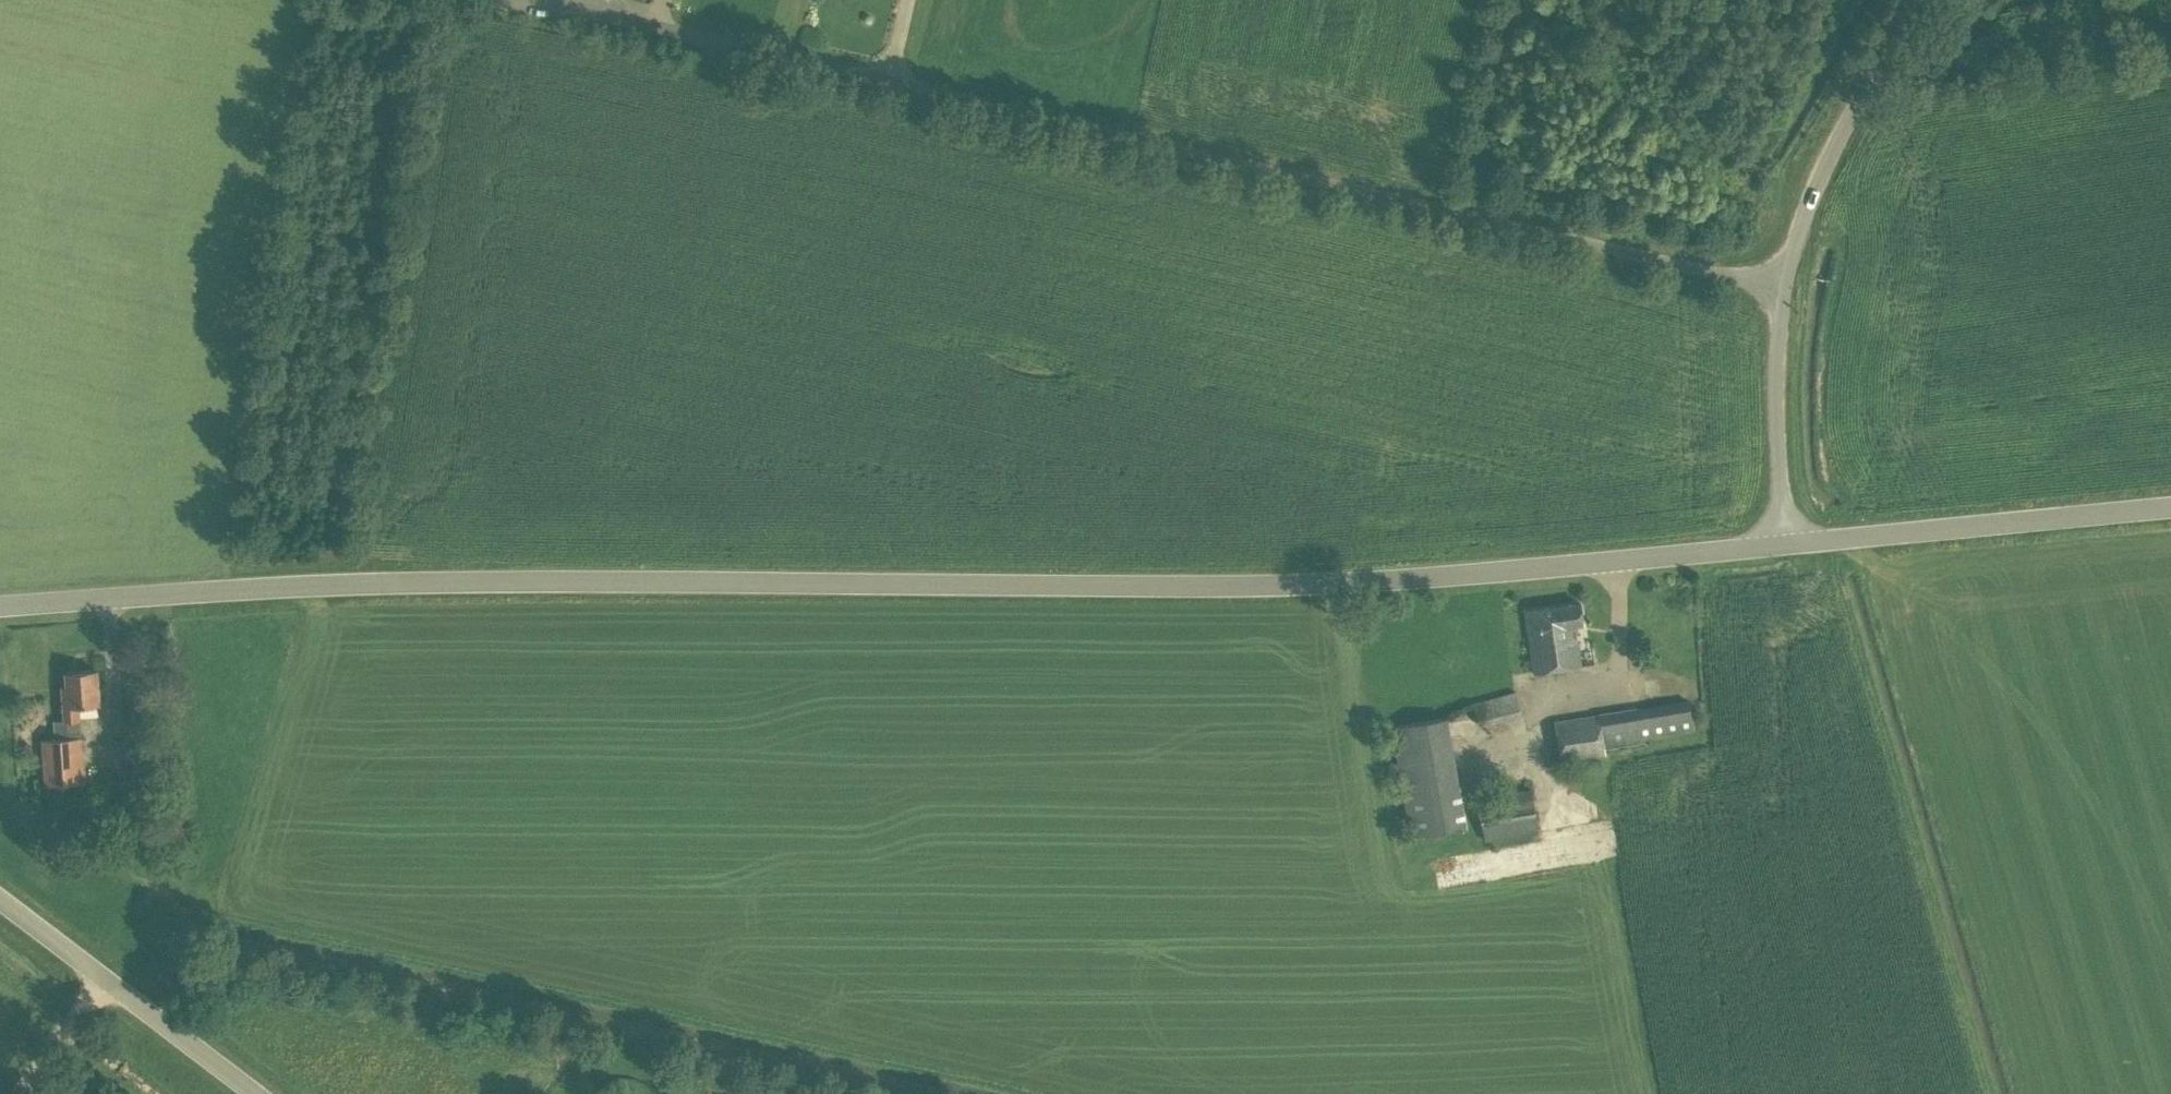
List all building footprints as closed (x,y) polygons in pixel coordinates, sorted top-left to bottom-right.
[(1533,673),(1580,666),(1574,625),(1582,624),(1579,603),(1523,611),(1533,673)] [(80,736),(79,719),(80,719),(79,706),(100,704),(98,669),(65,672),(66,685),(61,685),(63,720),(54,720),(56,739),(42,740),(45,785),(84,782),(81,736),(80,736)] [(1480,726),(1522,715),(1516,692),(1474,703),(1480,726)] [(1561,762),(1606,755),(1605,748),(1641,742),(1641,739),(1693,731),(1688,699),(1554,721),(1561,762)] [(1410,837),(1467,827),(1447,716),(1390,726),(1410,837)] [(1485,841),(1539,832),(1531,789),(1477,799),(1485,841)]
